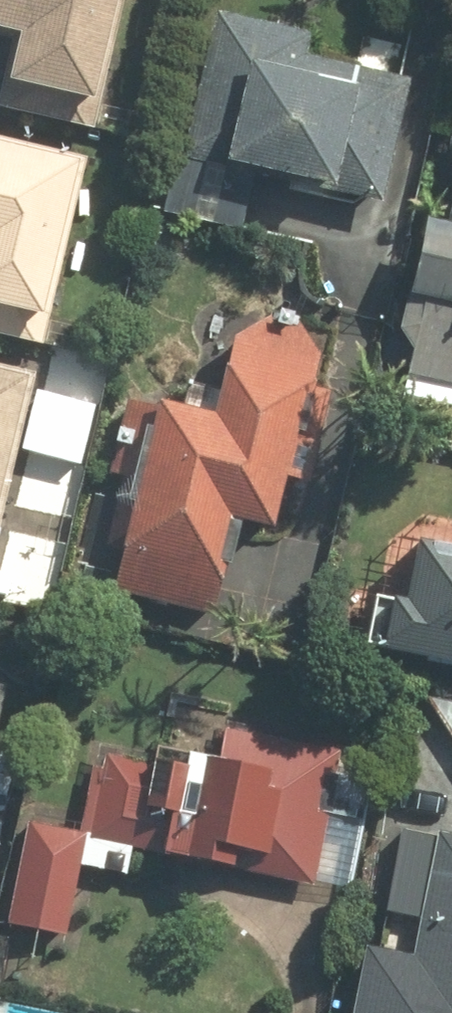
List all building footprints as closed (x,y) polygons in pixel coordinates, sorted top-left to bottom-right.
[(13,41),(4,83),(100,104),(123,0),(0,0),(0,38),(13,41)] [(218,10),(168,199),(244,219),(257,171),(368,201),(405,59),(364,48),(358,69),(300,54),(305,33),(218,10)] [(0,132),(0,311),(47,322),(87,153),(0,132)] [(395,374),(451,388),(451,235),(432,230),(395,374)] [(318,353),(236,338),(226,390),(188,383),(184,407),(125,396),(116,446),(124,447),(120,470),(139,474),(117,595),(212,612),(229,521),(278,530),(288,475),(314,480),(327,407),(309,404),(318,353)] [(9,568),(30,457),(80,467),(96,384),(0,365),(0,566),(9,568)] [(413,553),(404,601),(388,598),(378,654),(451,668),(451,560),(413,553)] [(434,701),(451,731),(451,705),(434,701)] [(135,814),(157,817),(188,820),(193,768),(101,758),(93,838),(132,842),(135,814)] [(320,873),(327,805),(287,801),(289,778),(193,768),(188,820),(157,817),(154,844),(152,855),(263,867),(264,869),(265,871),(266,873),(267,874),(268,876),(269,878),(271,879),(272,881),(274,882),(275,883),(277,884),(279,885),(281,886),(283,887),(285,887),(287,888),(289,888),(291,888),(293,888),(295,888),(297,888),(299,888),(301,887),(303,887),(305,886),(307,885),(309,884),(310,883),(312,882),(314,881),(315,879),(317,878),(318,876),(319,875),(320,873)] [(85,830),(20,822),(7,930),(72,937),(85,830)] [(416,920),(409,954),(380,948),(367,1012),(451,1012),(451,835),(405,825),(387,914),(416,920)]
